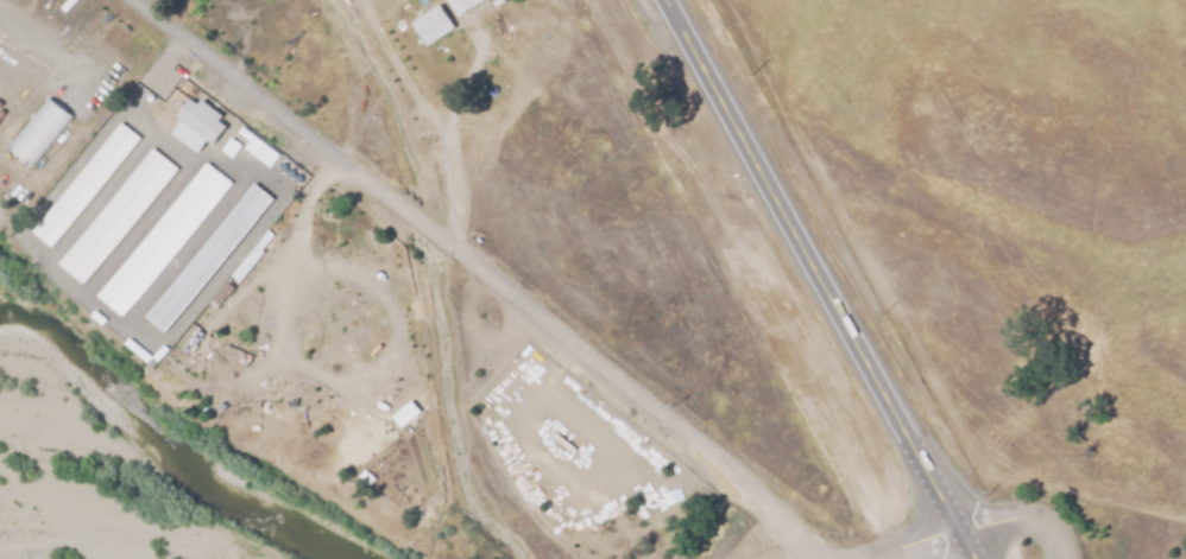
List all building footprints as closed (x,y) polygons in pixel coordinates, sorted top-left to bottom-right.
[(304,12),(293,0),(317,0),(304,12)] [(458,18),(446,0),(472,0),(477,6),(458,18)] [(427,47),(411,24),(439,6),(454,28),(427,47)] [(234,123),(207,157),(170,127),(197,93),(234,123)] [(31,163),(6,141),(48,94),(72,115),(31,163)] [(50,244),(30,228),(120,121),(140,138),(50,244)] [(176,167),(82,282),(57,261),(150,147),(176,167)] [(229,182),(122,315),(96,293),(203,161),(229,182)] [(252,180),(273,198),(164,331),(143,313),(252,180)] [(272,237),(265,231),(228,276),(235,282),(272,237)] [(381,303),(393,348),(368,355),(357,310),(381,303)] [(391,414),(399,427),(420,413),(412,401),(391,414)]
